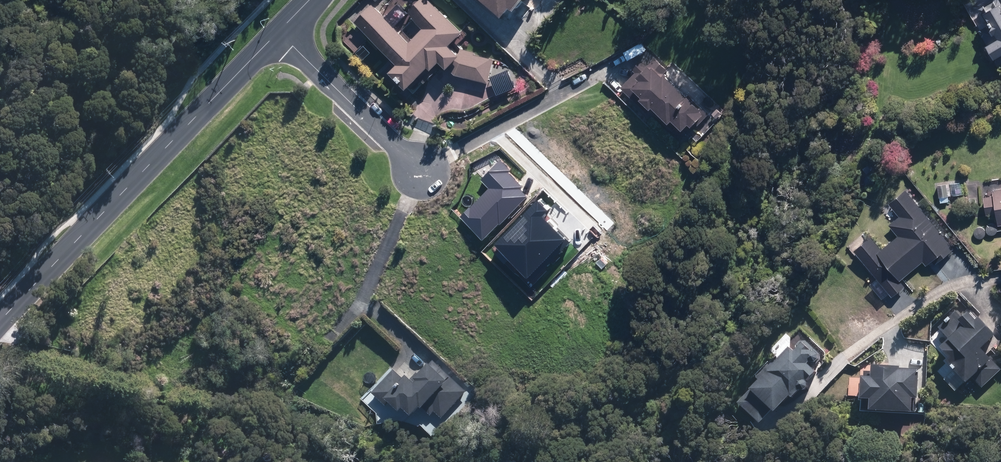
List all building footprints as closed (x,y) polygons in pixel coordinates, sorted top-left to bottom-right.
[(454,43),(467,30),(436,0),(420,0),(409,11),(424,26),(413,37),(378,2),(358,22),(399,63),(394,68),(412,86),(434,63),(438,67),(442,63),(456,74),(492,83),(498,54),(454,43)] [(510,11),(516,3),(521,7),(527,0),(496,0),(510,11)] [(991,21),(980,27),(997,57),(998,56),(1000,55),(1000,0),(996,0),(984,8),(991,21)] [(665,68),(667,66),(657,57),(648,66),(641,59),(633,67),(638,71),(623,87),(632,96),(640,88),(647,95),(645,97),(655,106),(657,104),(673,120),(677,116),(688,126),(693,120),(697,124),(710,110),(665,68)] [(952,195),(951,182),(938,184),(939,196),(952,195)] [(995,189),(996,195),(987,196),(988,213),(998,212),(999,222),(1000,222),(1000,188),(995,189)] [(940,259),(954,247),(908,189),(891,202),(902,216),(891,225),(900,236),(882,250),(870,236),(855,248),(893,296),(906,286),(902,281),(926,262),(928,265),(938,257),(940,259)] [(1000,330),(986,315),(981,320),(972,311),(965,318),(959,312),(942,329),(952,339),(940,351),(971,380),(972,379),(982,388),(1000,368),(1000,367),(992,359),(994,356),(985,347),(1000,330)] [(798,350),(795,347),(743,399),(768,424),(806,385),(808,386),(814,379),(813,378),(821,370),(814,363),(822,354),(807,340),(798,350)] [(436,409),(444,417),(468,391),(436,360),(419,379),(413,373),(407,380),(395,369),(375,391),(389,404),(394,399),(405,410),(408,406),(418,415),(425,407),(432,413),(436,409)] [(928,402),(917,402),(917,396),(923,396),(924,366),(875,363),(874,375),(865,375),(864,396),(875,397),(875,406),(917,408),(917,411),(928,412),(928,402)]
